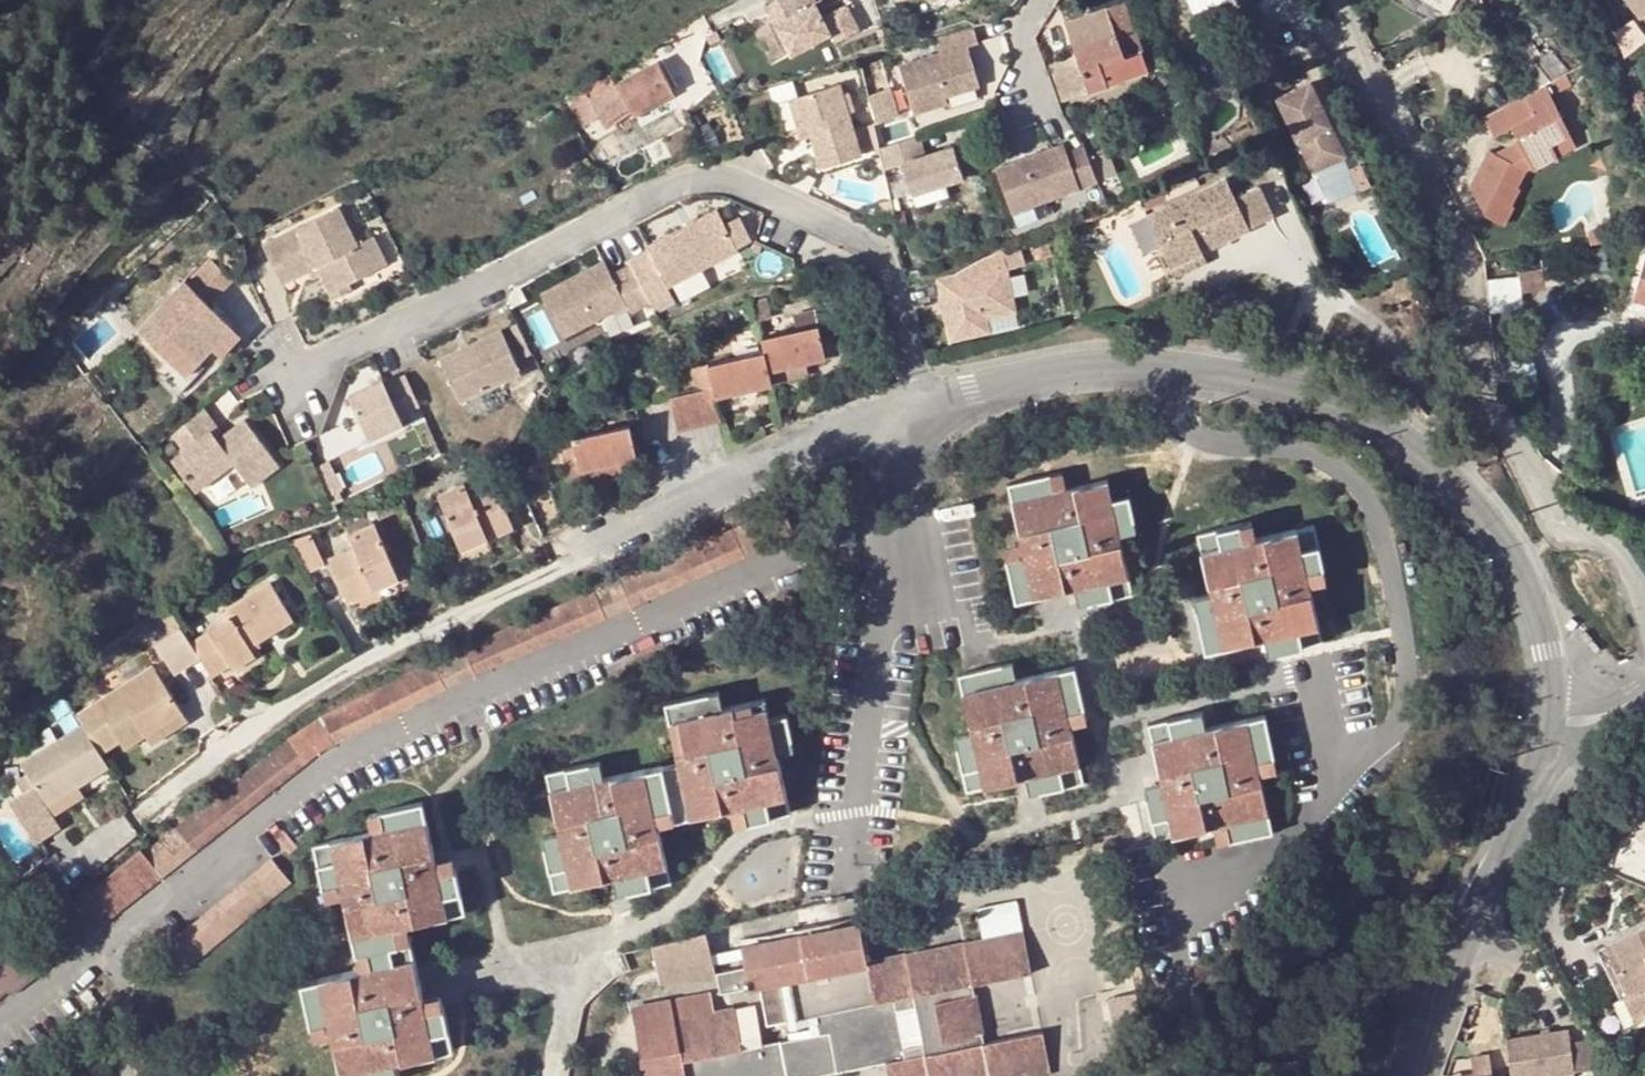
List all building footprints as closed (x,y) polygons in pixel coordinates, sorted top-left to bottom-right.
[(765,4),(790,53),(830,32),(834,39),(857,27),(845,4),(822,16),(813,0),(774,0),(765,4)] [(1193,13),(1221,0),(1188,0),(1193,13)] [(1450,13),(1457,0),(1427,0),(1450,13)] [(1642,18),(1644,15),(1644,0),(1627,0),(1642,18)] [(1149,68),(1124,1),(1066,23),(1078,54),(1060,61),(1074,98),(1109,85),(1109,83),(1149,68)] [(977,42),(972,26),(935,38),(940,53),(899,66),(913,113),(947,102),(945,96),(978,84),(966,45),(977,42)] [(1570,74),(1548,48),(1543,51),(1545,54),(1524,67),(1537,90),(1546,86),(1566,76),(1570,74)] [(658,61),(615,85),(609,74),(582,88),(586,96),(572,105),(584,124),(599,116),(604,124),(631,108),(633,112),(673,90),(658,61)] [(1074,98),(1060,61),(1049,64),(1063,102),(1074,98)] [(1572,87),(1566,76),(1546,86),(1552,97),(1572,87)] [(1312,80),(1279,95),(1313,169),(1347,153),(1312,80)] [(863,155),(840,84),(790,99),(798,127),(808,124),(812,136),(821,168),(863,155)] [(1552,97),(1546,86),(1537,90),(1484,116),(1494,137),(1512,127),(1518,141),(1520,144),(1499,155),(1494,153),(1489,150),(1470,187),(1485,215),(1504,224),(1515,206),(1511,204),(1520,188),(1518,187),(1526,170),(1532,167),(1533,170),(1558,157),(1551,144),(1570,135),(1552,97)] [(899,117),(889,89),(868,96),(878,124),(899,117)] [(812,136),(808,124),(798,127),(802,139),(812,136)] [(921,135),(881,147),(886,168),(906,162),(915,192),(965,176),(956,145),(927,154),(921,135)] [(1577,149),(1570,135),(1551,144),(1558,157),(1577,149)] [(1064,138),(996,162),(1012,205),(1097,173),(1084,140),(1067,147),(1064,138)] [(1518,141),(1494,153),(1499,155),(1520,144),(1518,141)] [(1273,217),(1259,186),(1236,197),(1227,179),(1147,217),(1170,266),(1203,250),(1273,217)] [(1142,205),(1145,211),(1168,201),(1165,195),(1142,205)] [(359,244),(340,207),(263,245),(282,284),(317,267),(322,276),(333,299),(352,289),(349,283),(388,263),(374,236),(359,244)] [(726,225),(718,209),(647,246),(649,251),(630,260),(632,263),(655,307),(673,297),(668,286),(739,249),(738,247),(753,239),(741,217),(726,225)] [(1612,240),(1608,221),(1588,231),(1590,244),(1612,240)] [(1003,252),(978,260),(982,271),(1006,265),(1007,270),(1027,265),(1023,247),(1003,252)] [(1203,250),(1170,266),(1176,278),(1208,262),(1203,250)] [(632,263),(612,273),(604,259),(541,294),(563,337),(602,317),(627,304),(632,313),(652,302),(632,263)] [(1006,265),(982,271),(978,260),(937,275),(951,340),(991,331),(988,317),(1016,310),(1007,270),(1006,265)] [(1634,299),(1644,302),(1644,260),(1634,299)] [(322,276),(317,267),(307,272),(312,281),(322,276)] [(1542,269),(1518,273),(1522,292),(1546,287),(1542,269)] [(184,280),(138,331),(157,350),(170,336),(197,362),(214,345),(246,312),(212,281),(199,295),(184,280)] [(870,296),(851,300),(853,310),(872,306),(870,296)] [(773,318),(769,299),(755,301),(760,322),(773,318)] [(632,313),(627,304),(602,317),(606,326),(632,313)] [(531,316),(546,347),(563,339),(548,308),(531,316)] [(827,359),(816,310),(793,316),(796,330),(763,337),(766,351),(771,371),(794,366),(807,363),(827,359)] [(522,369),(535,364),(519,321),(506,326),(522,369)] [(522,372),(503,330),(439,359),(460,401),(522,372)] [(197,362),(170,336),(157,350),(191,382),(199,373),(214,358),(220,351),(214,345),(197,362)] [(766,351),(706,365),(692,369),(697,391),(714,388),(717,397),(742,391),(756,388),(773,384),(771,371),(766,351)] [(809,375),(807,363),(794,366),(796,377),(809,375)] [(420,405),(406,374),(386,384),(383,379),(348,395),(369,439),(405,423),(401,415),(420,405)] [(697,391),(670,398),(678,432),(722,422),(714,388),(697,391)] [(758,397),(756,388),(742,391),(744,400),(758,397)] [(225,435),(204,407),(196,414),(218,441),(225,435)] [(218,441),(196,414),(173,435),(184,451),(172,460),(195,492),(233,462),(251,486),(280,465),(245,420),(225,435),(218,441)] [(631,425),(573,437),(580,471),(622,462),(638,458),(631,425)] [(580,471),(573,437),(561,440),(570,482),(582,479),(580,471)] [(622,462),(580,471),(582,479),(624,471),(622,462)] [(1066,489),(1063,473),(1051,475),(1054,492),(1066,489)] [(1134,520),(1129,496),(1112,500),(1108,480),(1066,489),(1054,492),(1051,475),(1008,485),(1022,543),(1024,555),(1007,558),(1016,600),(1075,588),(1086,586),(1090,603),(1132,593),(1120,536),(1118,524),(1134,520)] [(470,495),(465,483),(437,495),(462,551),(515,528),(495,484),(470,495)] [(783,506),(464,647),(475,675),(796,534),(783,506)] [(1134,520),(1118,524),(1120,536),(1137,532),(1134,520)] [(1256,539),(1253,522),(1241,524),(1244,541),(1256,539)] [(400,579),(375,523),(348,535),(354,548),(328,559),(347,602),(400,579)] [(1241,524),(1198,534),(1211,593),(1214,603),(1197,607),(1207,649),(1265,637),(1277,635),(1280,652),(1322,642),(1310,585),(1307,572),(1324,569),(1314,526),(1256,539),(1244,541),(1241,524)] [(325,564),(311,534),(288,542),(307,573),(325,564)] [(1022,543),(1005,547),(1007,558),(1024,555),(1022,543)] [(1324,569),(1307,572),(1310,585),(1327,581),(1324,569)] [(294,620),(271,583),(226,610),(231,619),(189,643),(199,659),(211,677),(231,665),(233,669),(256,655),(250,646),(294,620)] [(1090,603),(1086,586),(1075,588),(1079,605),(1090,603)] [(1211,593),(1195,596),(1197,607),(1214,603),(1211,593)] [(189,643),(179,628),(155,644),(175,675),(199,659),(189,643)] [(1280,652),(1277,635),(1265,637),(1269,654),(1280,652)] [(475,675),(464,647),(434,662),(322,718),(306,727),(298,733),(290,738),(145,853),(163,877),(307,763),(314,757),(322,751),(335,743),(447,690),(475,675)] [(1017,679),(1014,663),(1002,665),(1005,682),(1017,679)] [(1086,710),(1075,667),(1017,679),(1005,682),(1002,665),(960,675),(973,733),(975,744),(958,748),(967,790),(1026,778),(1038,776),(1041,793),(1083,783),(1071,725),(1068,714),(1086,710)] [(182,710),(153,666),(77,717),(82,725),(101,753),(120,740),(125,748),(145,734),(182,710)] [(723,709),(719,692),(708,695),(712,712),(723,709)] [(770,719),(766,699),(723,709),(712,712),(708,695),(666,704),(679,763),(682,775),(665,778),(672,808),(675,821),(743,806),(747,822),(789,812),(777,754),(775,743),(792,739),(787,716),(770,719)] [(188,719),(182,710),(145,734),(151,744),(188,719)] [(1086,710),(1068,714),(1071,725),(1088,722),(1086,710)] [(1208,729),(1205,712),(1193,715),(1195,732),(1208,729)] [(1275,760),(1266,717),(1208,729),(1195,732),(1193,715),(1150,724),(1162,783),(1165,794),(1148,797),(1156,839),(1215,828),(1227,825),(1230,842),(1273,833),(1261,775),(1258,763),(1275,760)] [(101,753),(82,725),(21,765),(28,774),(17,781),(25,794),(11,803),(37,842),(61,826),(53,815),(47,806),(79,785),(108,765),(101,753)] [(973,733),(955,737),(958,748),(975,744),(973,733)] [(795,750),(792,739),(775,743),(777,754),(795,750)] [(1275,760),(1258,763),(1261,775),(1278,772),(1275,760)] [(604,780),(600,763),(589,765),(593,782),(604,780)] [(679,763),(663,767),(665,778),(682,775),(679,763)] [(604,780),(593,782),(589,765),(547,774),(562,844),(546,849),(555,891),(614,878),(625,876),(628,892),(651,886),(648,871),(668,866),(658,825),(655,811),(672,808),(665,778),(663,767),(604,780)] [(1041,793),(1038,776),(1026,778),(1030,795),(1041,793)] [(1162,783),(1145,786),(1148,797),(1165,794),(1162,783)] [(84,795),(79,785),(47,806),(53,815),(84,795)] [(357,954),(400,944),(395,928),(407,925),(465,912),(455,868),(439,872),(436,860),(422,803),(380,813),(384,830),(373,832),(315,846),(324,889),(341,885),(357,954)] [(747,822),(743,806),(732,809),(736,824),(747,822)] [(675,821),(672,808),(655,811),(658,825),(675,821)] [(373,832),(384,830),(380,813),(369,815),(373,832)] [(1632,831),(1644,840),(1644,814),(1632,831)] [(1230,842),(1227,825),(1215,828),(1219,845),(1230,842)] [(562,844),(559,834),(543,837),(546,849),(562,844)] [(145,853),(142,851),(50,923),(71,950),(163,877),(145,853)] [(436,860),(439,872),(455,868),(453,856),(436,860)] [(292,881),(273,858),(161,950),(181,973),(292,881)] [(628,892),(625,876),(614,878),(617,894),(628,892)] [(324,889),(327,899),(343,895),(341,885),(324,889)] [(887,889),(870,887),(869,897),(886,900),(887,889)] [(400,944),(411,941),(407,925),(395,928),(400,944)] [(1613,942),(1625,968),(1618,971),(1628,994),(1625,996),(1637,1022),(1644,1018),(1644,926),(1613,942)] [(411,941),(400,944),(357,954),(361,971),(302,984),(312,1026),(329,1022),(331,1034),(341,1075),(385,1075),(382,1064),(453,1048),(443,1007),(427,1011),(424,999),(411,941)] [(1625,968),(1613,942),(1599,949),(1622,997),(1625,996),(1628,994),(1618,971),(1625,968)] [(443,1007),(441,994),(424,999),(427,1011),(443,1007)] [(763,1045),(755,1005),(735,1007),(742,1049),(763,1045)] [(329,1022),(312,1026),(315,1037),(331,1034),(329,1022)] [(1569,1030),(1507,1038),(1511,1075),(1555,1075),(1574,1073),(1570,1043),(1569,1030)] [(1597,1070),(1593,1040),(1570,1043),(1574,1073),(1597,1070)] [(1490,1054),(1470,1057),(1473,1075),(1493,1075),(1490,1054)] [(394,1062),(382,1064),(385,1075),(397,1075),(394,1062)]
